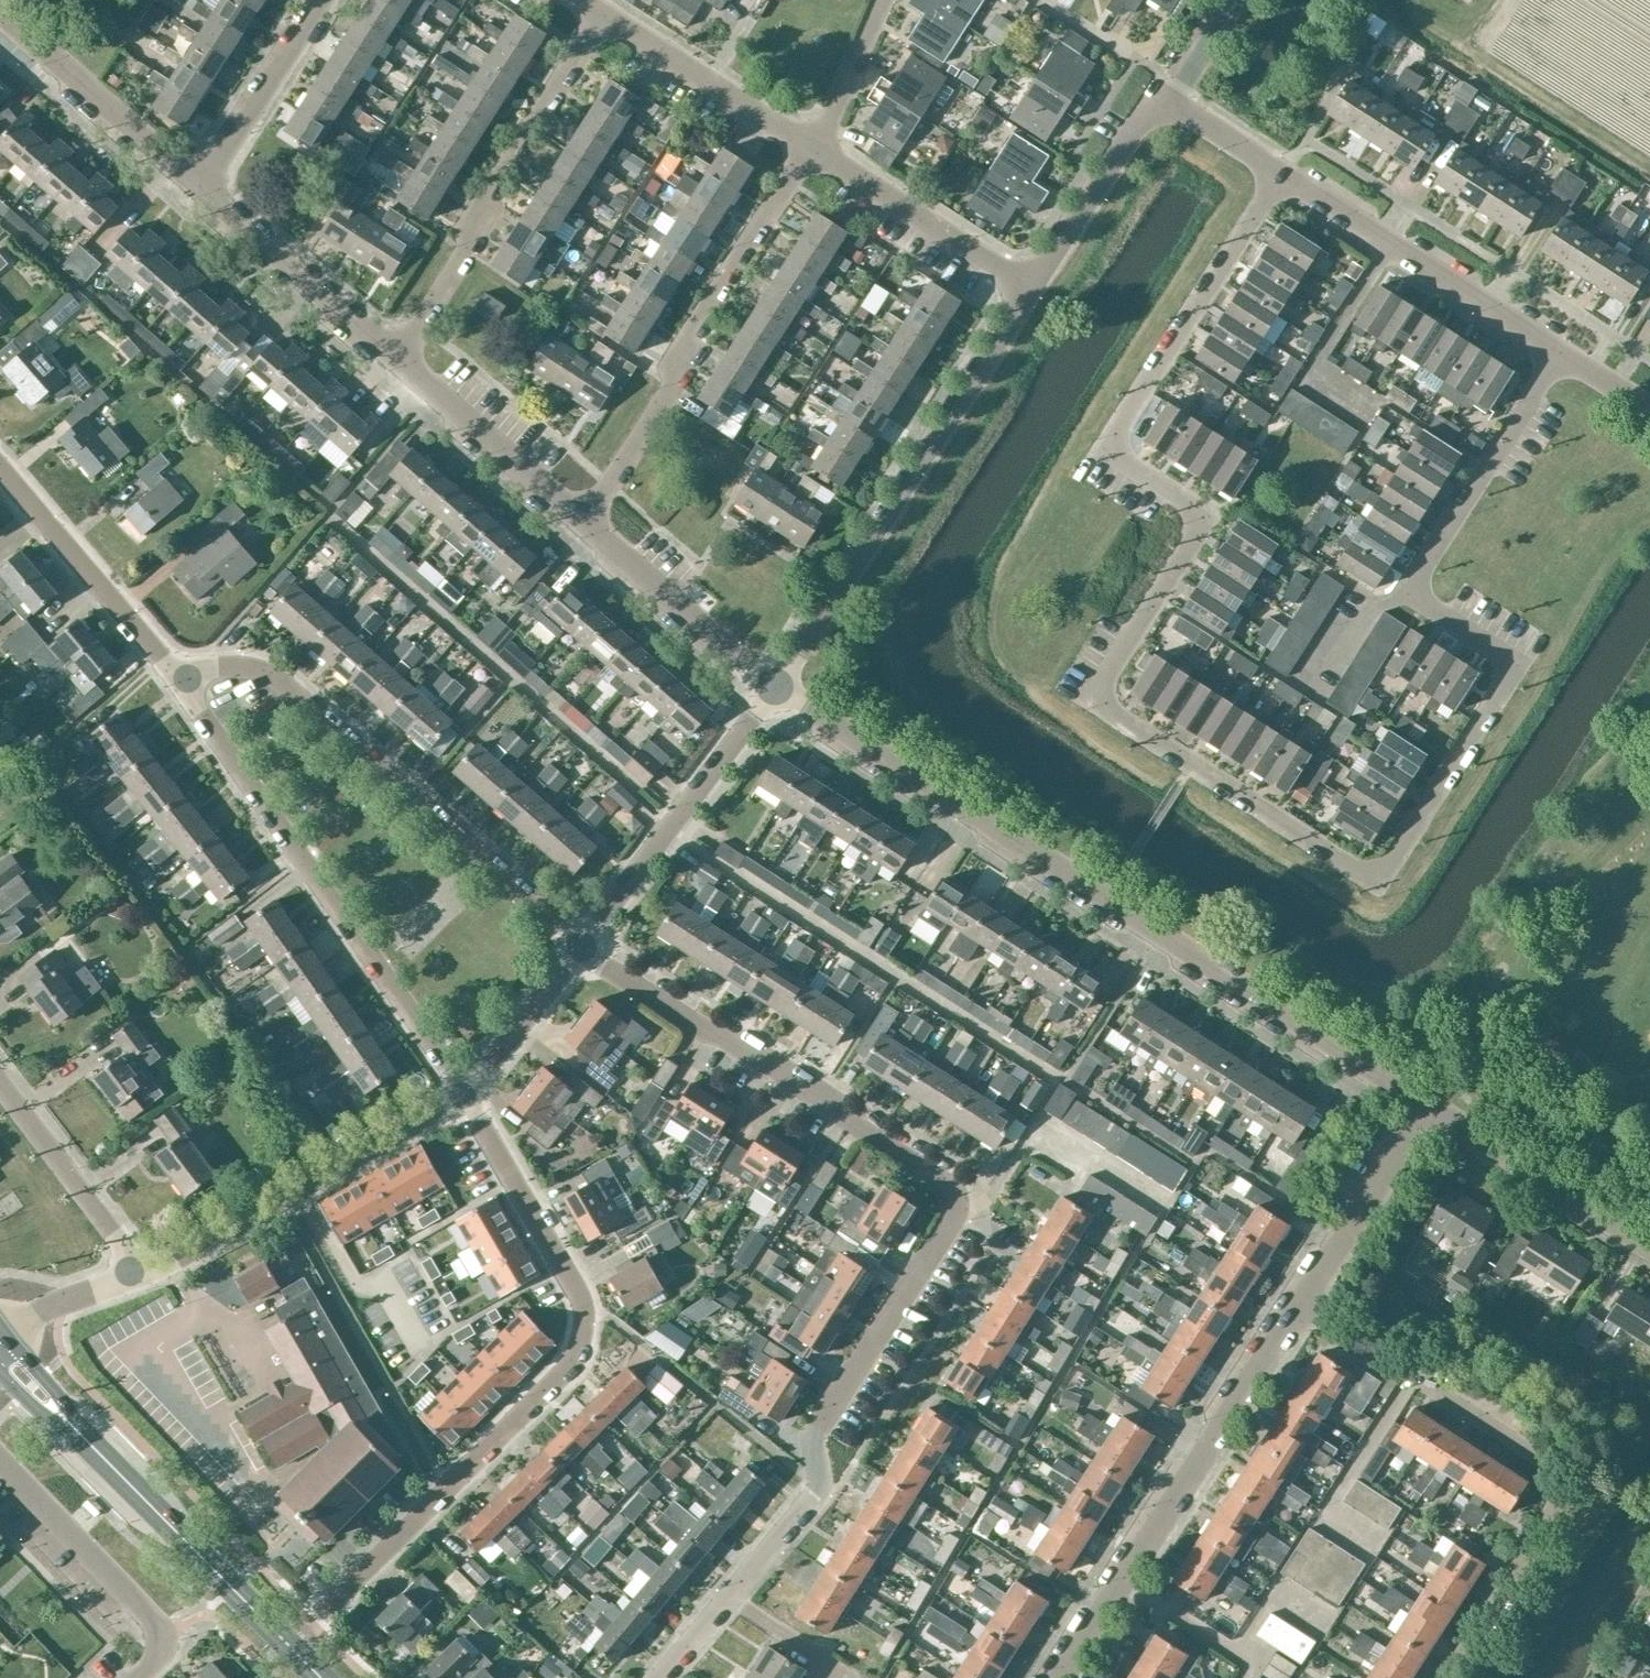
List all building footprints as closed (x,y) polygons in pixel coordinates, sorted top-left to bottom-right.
[(202,6),(215,14),(245,33),(260,11),(243,0),(205,0),(202,6)] [(260,11),(267,0),(243,0),(260,11)] [(360,13),(391,32),(400,18),(416,29),(417,27),(422,19),(406,9),(392,0),(368,0),(360,13)] [(406,9),(417,16),(426,2),(431,6),(432,4),(446,13),(454,19),(460,10),(452,4),(445,0),(392,0),(406,9)] [(724,0),(655,0),(651,6),(687,29),(704,2),(720,13),(727,2),(724,0)] [(924,0),(908,0),(907,2),(923,13),(907,38),(943,61),(965,26),(924,0)] [(965,26),(982,0),(924,0),(965,26)] [(1104,8),(1115,15),(1121,6),(1125,0),(1109,0),(1104,8)] [(1121,6),(1134,14),(1143,0),(1125,0),(1121,6)] [(1168,13),(1177,0),(1147,0),(1168,13)] [(152,3),(140,23),(158,34),(170,14),(152,3)] [(245,33),(215,14),(202,6),(199,4),(193,13),(209,23),(200,37),(230,57),(245,33)] [(346,35),(377,55),(385,41),(401,52),(407,43),(391,32),(360,13),(346,35)] [(998,13),(983,36),(1000,47),(1015,24),(998,13)] [(498,42),(528,61),(545,34),(516,15),(504,33),(488,23),(482,31),(498,42)] [(422,19),(417,27),(427,34),(432,26),(422,19)] [(230,57),(200,37),(184,27),(179,35),(195,45),(185,60),(215,80),(230,57)] [(1058,43),(1035,79),(1082,109),(1089,98),(1078,91),(1094,66),(1079,56),(1084,48),(1088,41),(1069,29),(1064,35),(1059,44),(1058,43)] [(1349,57),(1362,65),(1376,41),(1364,33),(1349,57)] [(346,35),(331,58),(362,78),(370,64),(386,74),(392,65),(377,55),(346,35)] [(457,46),(456,47),(468,55),(472,47),(461,40),(457,46)] [(472,47),(468,55),(484,65),(513,84),(528,61),(498,42),(489,56),(473,46),(472,47)] [(169,50),(164,58),(180,68),(170,83),(200,103),(215,80),(185,60),(169,50)] [(378,88),(362,78),(331,58),(316,81),(347,101),(356,87),(372,97),(373,95),(378,98),(382,92),(377,89),(378,88)] [(882,79),(875,89),(921,119),(933,100),(943,106),(954,88),(944,82),(909,60),(893,85),(882,79)] [(449,61),(444,70),(454,76),(459,68),(449,61)] [(454,76),(453,77),(469,87),(498,107),(513,84),(484,65),(478,73),(473,70),(470,75),(459,68),(454,76)] [(1397,80),(1406,86),(1415,73),(1406,66),(1397,80)] [(973,87),(978,79),(964,70),(958,78),(973,87)] [(200,103),(170,83),(154,73),(149,81),(165,91),(154,108),(184,128),(200,103)] [(1415,73),(1406,86),(1416,92),(1425,79),(1415,73)] [(1328,115),(1349,129),(1370,95),(1358,87),(1363,79),(1355,74),(1328,115)] [(123,84),(114,76),(108,83),(118,91),(123,84)] [(1082,109),(1035,79),(1011,116),(1047,139),(1064,113),(1075,120),(1082,109)] [(301,104),(332,124),(341,110),(357,120),(363,111),(347,101),(316,81),(301,104)] [(611,81),(598,101),(629,121),(636,110),(640,113),(643,109),(654,117),(660,108),(643,97),(641,100),(611,81)] [(454,112),(483,131),(498,107),(469,87),(459,103),(444,93),(438,102),(454,112)] [(1370,95),(1349,129),(1370,142),(1390,108),(1378,100),(1383,93),(1375,87),(1370,95)] [(879,107),(862,133),(875,141),(897,155),(898,156),(921,119),(875,89),(868,100),(879,107)] [(1441,123),(1453,131),(1468,107),(1456,99),(1441,123)] [(1396,100),(1390,108),(1370,142),(1391,156),(1411,122),(1399,114),(1405,106),(1396,100)] [(598,101),(583,124),(614,144),(623,130),(639,141),(645,132),(629,121),(598,101)] [(332,124),(301,104),(284,131),(314,151),(326,133),(342,143),(348,134),(332,124)] [(1468,107),(1453,131),(1465,139),(1480,115),(1468,107)] [(982,109),(972,123),(985,132),(995,117),(982,109)] [(1411,122),(1391,156),(1412,169),(1433,136),(1441,123),(1419,109),(1411,122)] [(1,157),(4,153),(14,162),(37,136),(27,128),(35,118),(26,110),(19,119),(5,135),(0,130),(0,157),(1,157)] [(363,111),(357,120),(368,127),(374,118),(363,111)] [(424,124),(439,134),(469,153),(483,131),(454,112),(445,125),(429,115),(424,124)] [(583,124),(568,147),(599,167),(608,153),(624,164),(630,154),(614,144),(583,124)] [(657,138),(667,144),(671,137),(673,135),(667,131),(660,133),(657,138)] [(348,134),(342,143),(365,158),(370,149),(348,134)] [(408,147),(424,157),(454,176),(469,153),(439,134),(430,149),(414,139),(408,147)] [(989,170),(1041,204),(1048,193),(1032,183),(1048,157),(1012,134),(989,170)] [(1503,148),(1513,154),(1521,140),(1512,134),(1503,148)] [(37,137),(14,162),(27,173),(21,180),(29,187),(35,180),(66,145),(58,139),(50,148),(37,137)] [(944,137),(939,145),(941,151),(948,156),(955,145),(944,137)] [(1521,140),(1513,154),(1522,160),(1531,147),(1521,140)] [(1435,184),(1456,197),(1476,163),(1465,156),(1470,148),(1461,142),(1435,184)] [(66,145),(35,180),(55,197),(77,171),(67,162),(75,153),(66,145)] [(554,170),(585,190),(594,176),(609,186),(615,177),(599,167),(568,147),(554,170)] [(656,148),(644,167),(659,177),(671,158),(656,148)] [(690,166),(706,176),(736,195),(753,168),(724,149),(712,168),(695,157),(690,166)] [(630,154),(624,164),(623,165),(638,175),(645,164),(630,154)] [(389,155),(383,163),(393,170),(399,161),(389,155)] [(1456,197),(1477,211),(1498,177),(1485,169),(1491,161),(1482,155),(1476,163),(1456,197)] [(454,176),(424,157),(415,172),(399,161),(393,170),(409,180),(440,199),(454,176)] [(359,168),(355,176),(379,192),(384,184),(365,172),(359,168)] [(1498,177),(1477,211),(1498,224),(1518,189),(1507,182),(1512,175),(1503,169),(1498,177)] [(1548,192),(1559,200),(1574,176),(1562,169),(1548,192)] [(601,200),(585,190),(554,170),(539,193),(570,213),(579,199),(595,210),(601,200)] [(1041,204),(989,170),(966,208),(1001,230),(1018,204),(1034,214),(1041,204)] [(90,182),(77,171),(55,197),(75,215),(106,180),(98,174),(90,182)] [(675,189),(691,199),(721,218),(736,195),(706,176),(701,184),(684,174),(680,181),(675,188),(675,189)] [(672,175),(667,182),(675,188),(680,181),(672,175)] [(320,233),(345,249),(365,217),(349,206),(353,200),(354,201),(362,189),(341,176),(324,203),(335,210),(320,233)] [(1574,176),(1559,200),(1570,207),(1585,183),(1574,176)] [(106,180),(75,215),(67,225),(76,234),(85,223),(96,233),(118,207),(106,197),(114,188),(106,180)] [(379,192),(396,203),(397,200),(426,219),(440,199),(409,180),(400,195),(384,184),(379,192)] [(653,180),(646,190),(655,196),(662,185),(653,180)] [(1518,189),(1498,224),(1519,238),(1540,204),(1527,196),(1532,188),(1523,182),(1518,189)] [(539,193),(524,216),(555,236),(564,222),(580,232),(586,223),(570,213),(539,193)] [(629,201),(618,194),(611,205),(612,206),(622,212),(629,201)] [(651,205),(639,197),(633,206),(645,214),(651,205)] [(4,216),(11,208),(0,199),(0,213),(4,216)] [(660,211),(676,222),(706,241),(721,218),(691,199),(682,213),(666,203),(660,211)] [(1610,217),(1618,222),(1626,208),(1618,204),(1610,217)] [(612,206),(607,215),(616,221),(622,212),(612,206)] [(345,249),(367,263),(398,213),(390,207),(382,219),(384,220),(380,227),(365,217),(345,249)] [(4,216),(23,233),(30,225),(11,208),(4,216)] [(1626,208),(1618,222),(1629,229),(1638,215),(1626,208)] [(1541,252),(1562,265),(1582,230),(1571,223),(1576,216),(1568,210),(1541,252)] [(398,213),(367,263),(389,277),(409,245),(393,235),(397,228),(399,229),(406,218),(398,213)] [(805,234),(836,254),(846,239),(862,250),(867,241),(850,230),(848,233),(818,214),(805,234)] [(509,239),(540,259),(549,245),(565,255),(571,246),(555,236),(524,216),(509,239)] [(980,220),(976,225),(984,230),(987,225),(980,220)] [(645,236),(661,246),(691,265),(706,241),(676,222),(667,237),(651,227),(645,236)] [(1582,230),(1562,265),(1582,279),(1604,244),(1592,237),(1598,229),(1587,223),(1582,230)] [(1264,247),(1302,272),(1317,248),(1279,224),(1264,247)] [(30,225),(23,233),(44,251),(51,243),(30,225)] [(107,275),(117,284),(158,237),(150,231),(142,240),(130,229),(107,255),(117,263),(107,275)] [(624,238),(617,234),(611,243),(618,248),(624,238)] [(805,234),(791,257),(822,277),(831,263),(847,273),(852,264),(836,254),(805,234)] [(147,289),(169,264),(158,254),(166,245),(158,237),(117,284),(126,291),(136,280),(147,289)] [(1582,279),(1603,292),(1624,257),(1613,250),(1618,243),(1608,237),(1604,244),(1582,279)] [(540,259),(509,239),(492,266),(523,286),(534,268),(550,278),(556,269),(540,259)] [(601,246),(594,241),(585,254),(593,259),(601,246)] [(62,267),(72,276),(90,255),(80,246),(62,267)] [(647,268),(677,287),(691,265),(661,246),(652,259),(637,249),(631,258),(647,268)] [(1250,269),(1288,293),(1302,272),(1264,247),(1250,269)] [(1624,257),(1603,292),(1624,305),(1646,271),(1634,264),(1639,256),(1629,250),(1624,257)] [(858,251),(853,260),(860,265),(866,256),(858,251)] [(90,255),(72,276),(83,285),(101,264),(90,255)] [(776,280),(807,300),(816,286),(832,296),(838,287),(822,277),(791,257),(776,280)] [(169,264),(147,289),(167,307),(198,272),(189,265),(181,274),(169,264)] [(1348,275),(1356,280),(1363,268),(1355,264),(1348,275)] [(616,281),(632,291),(661,310),(677,287),(647,268),(637,283),(621,273),(616,281)] [(1236,292),(1274,316),(1288,293),(1250,269),(1236,292)] [(167,307),(187,324),(209,298),(198,289),(206,279),(198,272),(167,307)] [(1332,291),(1344,298),(1352,285),(1340,278),(1332,291)] [(776,280),(761,303),(792,322),(801,309),(817,319),(822,310),(807,300),(776,280)] [(866,312),(875,287),(857,280),(848,305),(866,312)] [(897,299),(913,309),(943,328),(960,301),(931,282),(919,301),(903,290),(897,299)] [(1375,337),(1399,299),(1378,286),(1354,323),(1355,324),(1351,330),(1362,337),(1366,331),(1375,337)] [(617,314),(647,333),(661,310),(632,291),(622,306),(606,296),(601,304),(617,314)] [(1344,298),(1332,291),(1325,301),(1337,309),(1344,298)] [(22,353),(3,369),(20,389),(18,391),(30,405),(50,388),(58,398),(70,388),(78,397),(90,386),(74,367),(63,376),(35,343),(48,331),(43,326),(51,319),(58,326),(81,305),(69,292),(37,318),(11,340),(22,353)] [(477,306),(498,320),(507,306),(486,292),(477,306)] [(1222,314),(1260,338),(1274,316),(1236,292),(1222,314)] [(101,302),(121,319),(128,311),(108,294),(101,302)] [(221,309),(209,298),(187,324),(206,341),(237,307),(229,300),(221,309)] [(1397,351),(1421,313),(1399,299),(1375,337),(1377,338),(1372,346),(1382,353),(1387,345),(1397,351)] [(746,326),(777,345),(786,332),(802,342),(808,333),(792,322),(761,303),(746,326)] [(1641,317),(1642,318),(1644,314),(1649,318),(1649,303),(1641,317)] [(246,315),(237,307),(206,341),(226,359),(219,368),(217,366),(199,387),(209,396),(251,349),(244,341),(250,334),(238,324),(246,315)] [(8,318),(0,309),(0,325),(8,318)] [(928,351),(943,328),(913,309),(904,324),(888,313),(882,322),(899,332),(928,351)] [(121,319),(141,337),(148,329),(128,311),(121,319)] [(1421,313),(1397,351),(1419,366),(1443,328),(1421,313)] [(647,333),(617,314),(607,329),(591,318),(586,326),(603,337),(605,334),(634,353),(647,333)] [(1222,314),(1207,337),(1245,361),(1247,359),(1257,366),(1263,355),(1253,349),(1260,338),(1222,314)] [(528,368),(552,383),(573,351),(557,341),(561,334),(562,335),(569,323),(561,318),(528,368)] [(1301,334),(1313,341),(1321,329),(1309,321),(1301,334)] [(1414,379),(1434,392),(1465,342),(1456,336),(1459,332),(1447,325),(1445,329),(1443,328),(1419,366),(1421,367),(1414,379)] [(746,326),(731,349),(762,369),(771,354),(788,365),(794,356),(777,345),(746,326)] [(148,329),(141,337),(161,354),(168,346),(148,329)] [(928,351),(899,332),(889,346),(873,336),(868,344),(884,355),(914,374),(928,351)] [(1313,341),(1301,334),(1293,346),(1306,353),(1313,341)] [(131,355),(140,347),(130,335),(120,343),(131,355)] [(1245,361),(1207,337),(1194,358),(1232,382),(1245,361)] [(573,351),(552,383),(574,398),(607,347),(598,341),(590,353),(592,354),(588,361),(573,351)] [(1465,342),(1434,392),(1444,398),(1452,386),(1463,394),(1487,356),(1465,342)] [(251,349),(209,396),(220,405),(238,385),(251,370),(270,387),(301,352),(292,344),(284,354),(271,343),(260,356),(251,349)] [(168,346),(161,354),(181,372),(188,364),(168,346)] [(607,347),(574,398),(596,411),(617,379),(601,369),(605,362),(607,363),(614,352),(607,347)] [(717,372),(748,392),(757,378),(773,388),(778,379),(762,369),(731,349),(717,372)] [(301,352),(270,387),(290,404),(312,379),(300,368),(309,358),(301,352)] [(1465,395),(1459,404),(1468,410),(1472,405),(1485,413),(1487,409),(1511,372),(1501,365),(1503,361),(1492,353),(1489,357),(1487,356),(1463,394),(1465,395)] [(853,369),(868,379),(898,398),(914,374),(884,355),(874,370),(859,360),(853,369)] [(1348,357),(1340,369),(1350,376),(1358,364),(1348,357)] [(1358,364),(1350,376),(1363,384),(1370,372),(1358,364)] [(1273,378),(1286,386),(1293,374),(1281,365),(1273,378)] [(1192,382),(1205,391),(1213,378),(1200,370),(1192,382)] [(748,392),(717,372),(699,399),(711,406),(702,419),(728,436),(737,422),(730,418),(742,400),(758,411),(759,410),(764,413),(769,405),(748,392)] [(1213,378),(1205,391),(1216,397),(1224,385),(1213,378)] [(1286,386),(1273,378),(1265,390),(1278,398),(1286,386)] [(290,404),(310,422),(341,387),(332,379),(324,389),(312,379),(290,404)] [(839,391),(840,392),(884,420),(898,398),(868,379),(860,392),(844,382),(839,391)] [(271,407),(276,400),(259,385),(253,392),(271,407)] [(1393,386),(1385,398),(1387,399),(1395,404),(1403,392),(1393,386)] [(310,422),(300,433),(320,450),(330,439),(352,414),(340,403),(349,393),(341,387),(310,422)] [(98,434),(85,419),(109,399),(100,388),(65,418),(73,427),(59,439),(92,476),(115,456),(119,461),(131,451),(109,425),(98,434)] [(1276,410),(1287,417),(1300,396),(1289,389),(1276,410)] [(829,406),(823,414),(839,424),(869,443),(884,420),(840,392),(831,407),(829,406)] [(1403,392),(1395,404),(1407,412),(1415,400),(1403,392)] [(805,403),(823,414),(829,406),(811,394),(805,403)] [(1311,403),(1300,396),(1287,417),(1298,424),(1311,403)] [(1237,411),(1250,419),(1257,407),(1245,400),(1237,411)] [(1141,440),(1164,454),(1189,417),(1165,402),(1141,440)] [(1298,424),(1309,431),(1322,410),(1311,403),(1298,424)] [(1257,407),(1250,419),(1261,426),(1268,415),(1257,407)] [(1322,410),(1309,431),(1320,438),(1333,417),(1322,410)] [(1427,424),(1439,432),(1446,420),(1434,412),(1427,424)] [(239,422),(259,440),(266,432),(246,414),(239,422)] [(352,414),(330,439),(351,457),(381,422),(372,414),(364,423),(352,414)] [(1164,454),(1186,468),(1210,430),(1213,432),(1220,421),(1210,415),(1203,426),(1189,417),(1164,454)] [(1368,427),(1380,435),(1387,423),(1376,415),(1368,427)] [(1320,438),(1331,445),(1344,424),(1333,417),(1320,438)] [(1446,420),(1439,432),(1451,440),(1459,428),(1446,420)] [(1408,451),(1445,475),(1459,454),(1421,429),(1422,428),(1415,423),(1408,433),(1416,438),(1408,451)] [(808,437),(824,447),(854,466),(869,443),(839,424),(830,439),(814,429),(808,437)] [(1344,424),(1331,445),(1342,452),(1355,431),(1344,424)] [(1380,435),(1368,427),(1361,438),(1372,446),(1380,435)] [(1186,468),(1208,483),(1233,445),(1213,432),(1210,430),(1186,468)] [(259,440),(279,457),(286,449),(266,432),(259,440)] [(1478,452),(1485,441),(1473,433),(1466,445),(1478,452)] [(736,502),(759,516),(780,484),(764,474),(768,468),(769,469),(777,457),(757,444),(744,463),(756,470),(736,502)] [(1233,445),(1208,483),(1231,497),(1255,459),(1258,461),(1264,452),(1254,445),(1248,455),(1233,445)] [(854,466),(824,447),(815,462),(799,451),(793,459),(796,461),(803,466),(810,470),(812,468),(841,486),(854,466)] [(1401,461),(1393,473),(1430,497),(1445,475),(1408,451),(1402,448),(1396,458),(1401,461)] [(286,449),(279,457),(299,474),(306,466),(286,449)] [(412,494),(434,468),(414,450),(402,463),(389,452),(357,488),(371,500),(379,490),(391,476),(403,486),(395,495),(404,503),(412,494)] [(151,490),(124,513),(143,535),(184,500),(166,478),(164,479),(159,472),(170,462),(162,453),(138,474),(151,490)] [(1339,472),(1351,479),(1359,468),(1347,460),(1339,472)] [(796,461),(791,468),(799,473),(803,466),(796,461)] [(412,494),(432,512),(455,486),(434,468),(412,494)] [(1379,495),(1417,519),(1430,497),(1393,473),(1385,468),(1378,479),(1386,485),(1379,495)] [(1351,479),(1339,472),(1333,482),(1344,490),(1351,479)] [(323,495),(332,503),(350,483),(341,475),(323,495)] [(795,494),(780,484),(759,516),(781,530),(813,480),(805,476),(798,487),(799,488),(795,494)] [(1351,479),(1344,490),(1364,502),(1365,500),(1373,505),(1365,517),(1402,541),(1417,519),(1379,495),(1371,490),(1352,478),(1351,479)] [(813,480),(781,530),(803,545),(824,513),(808,502),(812,496),(814,497),(821,486),(813,480)] [(455,486),(432,512),(444,522),(436,531),(444,539),(475,503),(455,486)] [(336,513),(346,522),(363,502),(353,493),(336,513)] [(175,571),(197,596),(223,574),(231,583),(255,562),(227,530),(245,515),(234,501),(203,528),(214,540),(209,545),(207,543),(175,571)] [(495,521),(475,503),(444,539),(465,556),(473,547),(495,521)] [(1311,517),(1322,524),(1329,512),(1318,505),(1311,517)] [(1351,540),(1388,563),(1402,541),(1365,517),(1360,514),(1353,524),(1359,527),(1351,540)] [(1322,524),(1311,517),(1305,527),(1315,534),(1322,524)] [(1224,542),(1262,566),(1276,575),(1282,565),(1268,557),(1276,544),(1238,520),(1224,542)] [(469,570),(480,579),(515,538),(495,521),(473,547),(482,555),(469,570)] [(343,555),(350,547),(335,535),(328,543),(343,555)] [(371,544),(390,561),(397,552),(378,535),(371,544)] [(1388,563),(1351,540),(1343,535),(1337,545),(1344,550),(1336,563),(1373,587),(1388,563)] [(515,538),(480,579),(490,588),(503,574),(512,581),(509,585),(523,597),(547,569),(535,558),(536,556),(515,538)] [(1209,565),(1247,590),(1262,566),(1224,542),(1209,565)] [(418,569),(397,552),(390,561),(410,578),(418,569)] [(37,573),(20,553),(0,570),(0,605),(37,573)] [(1209,565),(1196,586),(1234,610),(1244,616),(1249,609),(1239,602),(1247,590),(1209,565)] [(271,584),(282,593),(296,577),(285,568),(271,584)] [(271,611),(290,629),(336,577),(327,569),(306,593),(295,584),(271,611)] [(418,569),(410,578),(429,595),(437,587),(437,586),(418,569)] [(1288,584),(1300,591),(1307,579),(1296,572),(1288,584)] [(1314,584),(1336,598),(1343,587),(1321,572),(1314,584)] [(0,605),(0,619),(1,620),(14,608),(24,620),(55,594),(37,573),(0,605)] [(336,577),(290,629),(310,646),(334,618),(324,610),(346,585),(336,577)] [(1300,591),(1288,584),(1280,596),(1292,603),(1300,591)] [(1314,584),(1307,595),(1329,609),(1336,598),(1314,584)] [(559,639),(567,629),(590,604),(568,585),(557,597),(551,592),(531,614),(559,639)] [(1234,610),(1196,586),(1181,609),(1229,640),(1235,631),(1225,624),(1234,610)] [(437,587),(429,595),(451,614),(458,605),(437,587)] [(416,604),(405,595),(401,601),(401,610),(407,614),(416,604)] [(1329,609),(1307,595),(1299,606),(1321,621),(1329,609)] [(354,619),(363,627),(376,612),(367,604),(354,619)] [(609,621),(590,604),(567,629),(587,646),(609,621)] [(1292,618),(1314,632),(1321,621),(1299,606),(1292,618)] [(1375,622),(1397,636),(1404,625),(1382,611),(1375,622)] [(376,612),(363,627),(330,663),(350,680),(374,653),(363,644),(385,619),(376,612)] [(393,615),(387,622),(395,629),(401,622),(393,615)] [(477,637),(488,646),(506,625),(496,616),(477,637)] [(1171,628),(1193,643),(1201,631),(1178,616),(1171,628)] [(1260,629),(1271,636),(1279,624),(1268,617),(1260,629)] [(334,618),(310,646),(330,663),(363,627),(354,619),(346,629),(334,618)] [(1292,618),(1285,629),(1307,643),(1314,632),(1292,618)] [(33,681),(40,689),(95,640),(78,620),(47,646),(58,658),(43,670),(44,671),(33,681)] [(3,643),(12,654),(38,633),(28,621),(3,643)] [(587,646),(607,664),(630,638),(609,621),(587,646)] [(1368,634),(1390,648),(1397,636),(1375,622),(1368,634)] [(488,646),(524,678),(531,670),(537,663),(511,640),(517,634),(506,625),(488,646)] [(1388,667),(1384,673),(1395,680),(1399,674),(1408,680),(1432,642),(1410,628),(1386,665),(1388,667)] [(1271,636),(1260,629),(1253,641),(1264,648),(1271,636)] [(1307,643),(1285,629),(1278,640),(1300,654),(1307,643)] [(1201,631),(1193,643),(1204,650),(1212,638),(1201,631)] [(38,633),(12,654),(22,665),(47,643),(38,633)] [(1360,645),(1383,659),(1390,648),(1368,634),(1360,645)] [(402,661),(415,645),(406,637),(393,653),(402,661)] [(607,664),(599,674),(619,691),(650,656),(630,638),(607,664)] [(95,640),(40,689),(47,697),(58,688),(81,668),(91,680),(112,661),(95,640)] [(1270,652),(1292,666),(1300,654),(1278,640),(1270,652)] [(1409,681),(1405,687),(1415,693),(1419,687),(1430,694),(1454,656),(1432,642),(1408,680),(1409,681)] [(393,670),(369,697),(389,715),(413,687),(403,679),(410,670),(424,654),(415,645),(402,661),(393,670)] [(1353,656),(1376,671),(1383,659),(1360,645),(1353,656)] [(1129,691),(1154,707),(1178,669),(1184,660),(1174,654),(1168,663),(1153,653),(1151,656),(1145,652),(1137,664),(1144,668),(1129,691)] [(1226,664),(1238,672),(1245,660),(1234,652),(1226,664)] [(1292,666),(1270,652),(1264,662),(1285,676),(1292,666)] [(350,680),(369,697),(393,670),(374,653),(350,680)] [(650,656),(619,691),(628,699),(636,690),(648,700),(670,674),(650,656)] [(1346,668),(1368,682),(1376,671),(1353,656),(1346,668)] [(1431,695),(1425,705),(1436,711),(1442,701),(1454,709),(1478,671),(1454,656),(1430,694),(1431,695)] [(1245,660),(1238,672),(1250,679),(1258,667),(1245,660)] [(1178,669),(1154,707),(1176,721),(1200,683),(1206,674),(1195,667),(1189,676),(1178,669)] [(1346,668),(1339,679),(1361,693),(1366,686),(1368,682),(1346,668)] [(531,670),(524,678),(544,695),(551,687),(531,670)] [(432,686),(441,695),(455,680),(445,671),(432,686)] [(690,691),(670,674),(648,700),(659,710),(651,719),(660,727),(690,691)] [(1339,679),(1332,690),(1354,705),(1356,701),(1361,693),(1339,679)] [(441,695),(433,705),(409,732),(428,749),(452,722),(443,713),(464,688),(455,680),(441,695)] [(1272,693),(1282,699),(1289,688),(1279,682),(1272,693)] [(1198,735),(1222,697),(1226,691),(1217,685),(1213,691),(1200,683),(1176,721),(1198,735)] [(73,704),(81,715),(105,694),(97,684),(73,704)] [(464,704),(475,714),(493,694),(482,684),(464,704)] [(1361,693),(1356,701),(1374,712),(1379,704),(1381,701),(1370,694),(1372,690),(1366,686),(1361,693)] [(433,705),(413,687),(389,715),(409,732),(433,705)] [(544,695),(564,713),(572,705),(551,687),(544,695)] [(1289,688),(1282,699),(1295,708),(1302,696),(1289,688)] [(1332,690),(1325,701),(1345,714),(1344,716),(1346,717),(1354,705),(1332,690)] [(690,691),(660,727),(668,734),(676,725),(689,735),(711,710),(690,691)] [(1222,697),(1198,735),(1221,750),(1245,712),(1249,706),(1239,700),(1235,706),(1222,697)] [(1305,714),(1327,728),(1334,717),(1336,715),(1314,701),(1305,714)] [(572,705),(564,713),(585,731),(592,722),(572,705)] [(1221,750),(1243,764),(1267,726),(1271,719),(1262,714),(1258,720),(1245,712),(1221,750)] [(89,736),(105,756),(132,734),(117,714),(89,736)] [(1402,715),(1395,726),(1406,733),(1413,722),(1402,715)] [(1344,716),(1335,729),(1348,737),(1356,724),(1346,717),(1344,716)] [(612,740),(592,722),(585,731),(605,749),(612,740)] [(1413,722),(1406,733),(1418,741),(1425,730),(1413,722)] [(1267,726),(1243,764),(1266,779),(1289,740),(1293,734),(1284,728),(1280,734),(1267,726)] [(1380,740),(1373,751),(1410,775),(1425,753),(1387,729),(1381,726),(1374,736),(1380,740)] [(454,772),(475,790),(499,762),(507,752),(520,737),(511,728),(489,754),(478,744),(454,772)] [(1335,729),(1328,739),(1341,747),(1348,737),(1335,729)] [(95,764),(80,776),(88,786),(114,767),(122,777),(149,755),(132,734),(105,756),(95,764)] [(520,737),(507,752),(516,761),(530,745),(520,737)] [(1289,740),(1266,779),(1286,792),(1310,754),(1312,755),(1318,745),(1308,739),(1302,749),(1289,740)] [(632,757),(612,740),(605,749),(624,766),(632,757)] [(1367,761),(1358,774),(1396,799),(1410,775),(1373,751),(1365,746),(1359,756),(1367,761)] [(640,748),(632,757),(624,766),(646,785),(661,767),(640,748)] [(73,767),(80,776),(95,764),(88,755),(73,767)] [(104,808),(113,818),(166,776),(149,755),(122,777),(130,787),(104,808)] [(759,785),(782,799),(800,771),(778,756),(759,785)] [(1315,761),(1307,773),(1319,781),(1327,769),(1315,761)] [(475,790),(493,806),(517,778),(499,762),(475,790)] [(493,806),(514,824),(538,796),(546,786),(559,771),(550,762),(528,788),(517,778),(493,806)] [(1353,783),(1344,797),(1381,821),(1396,799),(1358,774),(1350,769),(1344,778),(1353,783)] [(559,771),(546,786),(556,795),(568,779),(559,771)] [(800,771),(782,799),(774,811),(785,819),(793,807),(805,814),(823,785),(800,771)] [(1299,785),(1292,796),(1305,804),(1312,793),(1319,781),(1307,773),(1299,785)] [(155,818),(182,797),(166,776),(113,818),(120,828),(146,807),(155,818)] [(615,801),(628,812),(638,801),(618,783),(608,794),(615,801)] [(805,814),(798,825),(809,833),(803,841),(814,849),(827,829),(845,800),(823,785),(805,814)] [(1338,806),(1329,819),(1367,844),(1381,821),(1344,797),(1335,791),(1330,800),(1338,806)] [(607,793),(597,804),(606,812),(615,801),(608,794),(607,793)] [(538,796),(514,824),(532,840),(556,812),(538,796)] [(199,817),(182,797),(155,818),(163,828),(137,849),(146,859),(199,817)] [(532,840),(552,857),(597,804),(589,797),(567,822),(556,812),(532,840)] [(845,800),(827,829),(850,843),(868,814),(845,800)] [(597,804),(552,857),(571,874),(595,846),(585,838),(607,813),(606,812),(597,804)] [(868,814),(850,843),(862,851),(850,871),(860,878),(891,829),(868,814)] [(215,838),(199,817),(146,859),(152,868),(178,847),(188,859),(215,838)] [(891,829),(860,878),(869,883),(881,863),(896,873),(915,844),(891,829)] [(215,838),(188,859),(195,869),(171,890),(179,900),(231,858),(215,838)] [(741,865),(747,856),(721,841),(714,853),(737,867),(739,864),(741,865)] [(769,870),(747,856),(741,865),(763,879),(769,870)] [(231,858),(179,900),(186,909),(211,888),(221,900),(248,879),(231,858)] [(13,946),(25,937),(18,928),(43,909),(21,879),(26,876),(13,859),(0,869),(0,944),(1,944),(3,946),(6,946),(8,947),(11,947),(13,946)] [(697,873),(714,884),(721,872),(704,861),(697,873)] [(769,870),(763,879),(785,894),(791,884),(784,880),(769,870)] [(949,922),(967,894),(943,878),(925,907),(919,916),(943,931),(949,922)] [(695,899),(705,906),(716,888),(706,882),(695,899)] [(814,899),(791,884),(785,894),(808,908),(814,899)] [(716,888),(705,906),(679,947),(702,961),(721,932),(709,924),(727,895),(716,888)] [(814,899),(808,908),(831,923),(837,914),(829,909),(835,900),(821,891),(816,900),(814,899)] [(967,894),(949,922),(960,930),(948,949),(959,956),(989,908),(967,894)] [(130,903),(112,896),(107,911),(124,918),(130,903)] [(243,940),(227,951),(233,960),(249,949),(289,921),(275,902),(246,922),(253,932),(243,940)] [(658,933),(679,947),(698,917),(677,904),(658,933)] [(1012,923),(989,908),(959,956),(967,961),(980,942),(994,951),(1012,923)] [(702,961),(725,976),(761,917),(750,909),(731,938),(721,932),(702,961)] [(837,914),(831,923),(858,940),(857,941),(869,948),(884,925),(872,917),(864,930),(837,914)] [(209,935),(218,947),(245,927),(236,915),(209,935)] [(725,976),(747,990),(765,960),(753,952),(771,923),(761,917),(725,976)] [(289,921),(249,949),(233,960),(241,971),(267,952),(275,964),(304,943),(289,921)] [(1012,923),(994,951),(1005,959),(997,970),(1008,978),(1011,975),(1034,937),(1012,923)] [(875,952),(887,960),(902,936),(890,928),(875,952)] [(1057,952),(1034,937),(1011,975),(1021,982),(1027,973),(1039,981),(1057,952)] [(765,960),(747,990),(768,1003),(805,945),(794,938),(775,966),(765,960)] [(283,975),(257,993),(265,1004),(320,966),(304,943),(275,964),(283,975)] [(815,951),(805,945),(768,1003),(790,1017),(808,987),(797,980),(815,951)] [(31,990),(56,1024),(82,1004),(81,1002),(102,986),(85,964),(73,973),(56,951),(21,977),(31,990)] [(1079,966),(1057,952),(1039,981),(1050,987),(1044,996),(1055,1004),(1079,966)] [(306,1007),(335,987),(320,966),(264,1005),(270,1014),(297,995),(306,1007)] [(808,987),(790,1017),(813,1032),(850,973),(839,966),(820,995),(808,987)] [(911,978),(936,993),(943,982),(918,966),(911,978)] [(1079,966),(1055,1004),(1047,1016),(1057,1023),(1071,1001),(1084,1010),(1103,981),(1079,966)] [(850,973),(813,1032),(835,1046),(854,1016),(841,1008),(860,979),(850,973)] [(966,997),(943,982),(936,993),(959,1008),(966,997)] [(306,1007),(320,1028),(349,1008),(335,987),(306,1007)] [(1113,1027),(1106,1039),(1133,1057),(1140,1046),(1161,1010),(1151,1002),(1152,997),(1145,995),(1121,1032),(1113,1027)] [(966,997),(959,1008),(982,1021),(988,1011),(966,997)] [(589,1005),(580,1016),(624,1050),(631,1040),(636,1043),(648,1028),(630,1014),(626,1020),(597,998),(591,1007),(589,1005)] [(912,1037),(923,1020),(911,1013),(895,1042),(882,1034),(897,1011),(884,1002),(854,1050),(866,1057),(862,1063),(885,1078),(905,1049),(912,1037)] [(1164,1007),(1161,1010),(1140,1046),(1150,1053),(1144,1065),(1151,1070),(1158,1058),(1181,1022),(1169,1014),(1170,1009),(1164,1007)] [(349,1008),(320,1028),(310,1035),(294,1047),(301,1056),(327,1038),(335,1050),(365,1029),(349,1008)] [(988,1011),(982,1021),(1005,1036),(1011,1025),(988,1011)] [(574,1028),(567,1037),(589,1054),(579,1066),(609,1090),(619,1078),(610,1071),(616,1063),(625,1051),(624,1050),(580,1016),(572,1027),(574,1028)] [(1181,1022),(1158,1058),(1169,1065),(1162,1076),(1170,1082),(1177,1071),(1199,1034),(1188,1027),(1189,1021),(1183,1019),(1181,1022)] [(923,1020),(912,1037),(922,1043),(932,1026),(923,1020)] [(1021,1024),(1015,1020),(1011,1025),(1005,1036),(1026,1049),(1032,1040),(1017,1030),(1021,1024)] [(114,1036),(127,1053),(95,1077),(118,1107),(119,1106),(129,1120),(164,1094),(153,1079),(154,1078),(137,1055),(150,1045),(132,1022),(114,1036)] [(286,1036),(294,1047),(310,1035),(303,1024),(286,1036)] [(379,1051),(365,1029),(335,1050),(343,1061),(316,1080),(323,1090),(379,1051)] [(1202,1030),(1199,1034),(1177,1071),(1187,1077),(1180,1088),(1189,1094),(1194,1086),(1196,1083),(1219,1046),(1207,1039),(1209,1033),(1202,1030)] [(1032,1040),(1026,1049),(1047,1062),(1058,1069),(1072,1046),(1062,1039),(1053,1053),(1032,1040)] [(927,1063),(908,1092),(930,1107),(949,1077),(957,1065),(968,1048),(955,1040),(936,1069),(927,1063)] [(1219,1046),(1196,1083),(1194,1086),(1205,1094),(1203,1097),(1210,1102),(1215,1095),(1237,1058),(1226,1051),(1228,1045),(1221,1043),(1219,1046)] [(968,1048),(957,1065),(966,1071),(977,1054),(968,1048)] [(885,1078),(908,1092),(927,1063),(905,1049),(885,1078)] [(356,1080),(365,1093),(394,1072),(379,1051),(323,1090),(329,1099),(356,1080)] [(1085,1055),(1071,1077),(1083,1085),(1098,1063),(1085,1055)] [(1239,1055),(1237,1058),(1215,1095),(1225,1102),(1215,1117),(1224,1123),(1234,1107),(1257,1071),(1245,1063),(1246,1058),(1239,1055)] [(651,1081),(664,1089),(679,1066),(666,1058),(651,1081)] [(526,1085),(561,1111),(572,1121),(587,1103),(595,1109),(604,1097),(573,1073),(565,1084),(543,1067),(537,1075),(535,1074),(526,1085)] [(971,1091),(952,1121),(974,1135),(1012,1077),(999,1068),(982,1098),(971,1091)] [(1257,1071),(1234,1107),(1245,1115),(1240,1123),(1248,1128),(1253,1120),(1252,1119),(1275,1083),(1264,1076),(1265,1070),(1259,1068),(1257,1071)] [(949,1077),(930,1107),(952,1121),(971,1091),(961,1084),(959,1083),(949,1077)] [(1012,1077),(974,1135),(995,1148),(1014,1118),(1002,1111),(1020,1082),(1012,1077)] [(1277,1080),(1275,1083),(1252,1119),(1253,1120),(1263,1126),(1258,1135),(1266,1139),(1271,1132),(1294,1095),(1283,1088),(1284,1082),(1277,1080)] [(1022,1104),(1033,1111),(1048,1088),(1036,1081),(1022,1104)] [(646,1130),(643,1135),(655,1142),(658,1137),(663,1129),(664,1130),(681,1142),(682,1141),(689,1130),(714,1094),(704,1082),(698,1087),(692,1083),(678,1105),(666,1098),(646,1130)] [(1061,1083),(1044,1109),(1061,1120),(1075,1098),(1077,1094),(1061,1083)] [(561,1111),(526,1085),(518,1096),(520,1097),(513,1106),(534,1123),(526,1133),(548,1150),(564,1130),(552,1121),(561,1111)] [(1105,1101),(1124,1113),(1130,1103),(1111,1091),(1105,1101)] [(1294,1095),(1271,1132),(1282,1138),(1277,1147),(1293,1157),(1274,1186),(1286,1194),(1311,1156),(1301,1149),(1310,1135),(1299,1128),(1313,1107),(1302,1100),(1303,1094),(1296,1092),(1294,1095)] [(306,1101),(323,1122),(333,1114),(317,1094),(306,1101)] [(714,1094),(689,1130),(682,1141),(695,1150),(702,1154),(702,1155),(715,1163),(730,1140),(718,1132),(733,1109),(724,1104),(726,1102),(714,1094)] [(1061,1120),(1072,1127),(1086,1105),(1075,1098),(1061,1120)] [(631,1113),(643,1122),(652,1108),(639,1100),(631,1113)] [(1124,1113),(1143,1125),(1149,1115),(1130,1103),(1124,1113)] [(1072,1127),(1083,1134),(1097,1112),(1086,1105),(1072,1127)] [(209,1154),(199,1141),(173,1107),(156,1121),(173,1142),(154,1156),(186,1197),(199,1187),(203,1192),(220,1179),(204,1158),(209,1154)] [(1083,1134),(1095,1141),(1108,1119),(1097,1112),(1083,1134)] [(1149,1115),(1143,1125),(1162,1137),(1168,1127),(1149,1115)] [(630,1121),(631,1127),(636,1131),(642,1122),(634,1116),(630,1121)] [(1108,1119),(1095,1141),(1106,1148),(1120,1127),(1108,1119)] [(1187,1139),(1181,1148),(1193,1156),(1208,1131),(1196,1124),(1187,1139)] [(1106,1148),(1117,1156),(1131,1134),(1120,1127),(1106,1148)] [(1162,1137),(1181,1148),(1187,1139),(1168,1127),(1162,1137)] [(722,1168),(755,1188),(762,1177),(786,1140),(774,1133),(773,1135),(764,1129),(749,1152),(737,1144),(722,1168)] [(1117,1156),(1129,1163),(1142,1141),(1131,1134),(1117,1156)] [(1209,1144),(1229,1157),(1235,1148),(1215,1135),(1209,1144)] [(762,1177),(755,1188),(765,1195),(786,1209),(801,1186),(790,1178),(805,1155),(799,1151),(801,1144),(786,1140),(762,1177)] [(1129,1163),(1140,1170),(1154,1148),(1142,1141),(1129,1163)] [(628,1143),(617,1149),(623,1158),(633,1152),(628,1143)] [(422,1145),(396,1160),(419,1200),(445,1185),(422,1145)] [(864,1168),(872,1154),(860,1146),(851,1160),(864,1168)] [(1154,1148),(1140,1170),(1151,1177),(1165,1156),(1154,1148)] [(1235,1148),(1229,1157),(1249,1170),(1255,1161),(1235,1148)] [(1177,1163),(1165,1156),(1151,1177),(1163,1185),(1177,1163)] [(568,1197),(565,1199),(570,1208),(568,1209),(575,1221),(613,1199),(625,1192),(614,1172),(606,1159),(582,1173),(589,1185),(568,1197)] [(396,1160),(371,1174),(394,1215),(419,1200),(396,1160)] [(826,1160),(811,1184),(823,1192),(838,1168),(826,1160)] [(1177,1163),(1163,1185),(1175,1192),(1188,1171),(1177,1163)] [(888,1165),(883,1172),(892,1178),(897,1171),(888,1165)] [(1214,1168),(1204,1190),(1226,1200),(1236,1178),(1214,1168)] [(371,1174),(345,1189),(368,1229),(394,1215),(371,1174)] [(1092,1174),(1081,1190),(1082,1191),(1092,1198),(1103,1181),(1092,1174)] [(674,1210),(684,1219),(708,1179),(704,1177),(688,1203),(681,1199),(674,1210)] [(1103,1181),(1092,1198),(1103,1205),(1114,1189),(1103,1181)] [(667,1183),(660,1190),(667,1200),(675,1192),(667,1183)] [(871,1205),(907,1229),(919,1219),(914,1213),(918,1207),(884,1185),(871,1205)] [(1217,1211),(1273,1247),(1287,1224),(1273,1215),(1280,1204),(1250,1185),(1243,1196),(1257,1205),(1248,1218),(1239,1212),(1223,1202),(1217,1211)] [(345,1189),(319,1204),(342,1244),(368,1229),(345,1189)] [(1114,1189),(1103,1205),(1106,1207),(1115,1213),(1125,1196),(1114,1189)] [(1075,1203),(1074,1204),(1093,1216),(1094,1215),(1098,1218),(1106,1207),(1103,1205),(1092,1198),(1082,1191),(1075,1203)] [(613,1199),(575,1221),(582,1233),(584,1232),(590,1241),(613,1228),(620,1239),(654,1220),(646,1207),(637,1213),(632,1204),(625,1192),(613,1199)] [(838,1230),(836,1234),(859,1249),(862,1245),(869,1234),(892,1248),(898,1239),(900,1241),(907,1229),(871,1205),(855,1194),(842,1214),(844,1219),(845,1220),(838,1230)] [(1426,1223),(1421,1231),(1439,1242),(1444,1235),(1464,1248),(1454,1263),(1474,1276),(1493,1246),(1479,1236),(1492,1216),(1472,1203),(1467,1209),(1445,1194),(1426,1223)] [(496,1196),(456,1219),(471,1245),(511,1222),(496,1196)] [(1115,1213),(1126,1220),(1136,1203),(1125,1196),(1115,1213)] [(1048,1220),(1083,1242),(1089,1233),(1084,1230),(1093,1216),(1063,1197),(1048,1220)] [(1126,1220),(1137,1227),(1148,1210),(1136,1203),(1126,1220)] [(1217,1211),(1209,1206),(1204,1214),(1212,1219),(1217,1211)] [(435,1208),(426,1213),(432,1223),(441,1218),(435,1208)] [(701,1215),(692,1209),(685,1220),(694,1226),(701,1215)] [(1148,1210),(1137,1227),(1148,1234),(1159,1218),(1148,1210)] [(1228,1250),(1258,1270),(1273,1247),(1217,1211),(1212,1219),(1237,1235),(1228,1250)] [(426,1213),(417,1218),(423,1228),(432,1223),(426,1213)] [(1166,1219),(1159,1231),(1170,1238),(1177,1226),(1166,1219)] [(669,1220),(647,1233),(654,1245),(660,1242),(666,1252),(682,1243),(679,1238),(670,1223),(669,1220)] [(1048,1220),(1034,1243),(1063,1263),(1072,1249),(1077,1252),(1083,1242),(1048,1220)] [(471,1245),(457,1253),(472,1279),(486,1271),(526,1248),(511,1222),(471,1245)] [(827,1273),(863,1297),(871,1285),(869,1284),(875,1275),(852,1260),(859,1249),(826,1227),(818,1240),(828,1246),(815,1265),(827,1273)] [(1520,1262),(1569,1294),(1588,1265),(1537,1232),(1531,1242),(1517,1233),(1492,1271),(1507,1281),(1520,1262)] [(1034,1243),(1019,1266),(1063,1295),(1064,1293),(1054,1287),(1059,1279),(1055,1276),(1063,1263),(1034,1243)] [(390,1245),(381,1250),(386,1260),(395,1255),(390,1245)] [(735,1259),(749,1268),(758,1254),(744,1245),(735,1259)] [(1111,1259),(1122,1265),(1129,1252),(1118,1246),(1111,1259)] [(1195,1247),(1189,1257),(1244,1293),(1258,1270),(1228,1250),(1220,1261),(1210,1255),(1209,1257),(1195,1247)] [(526,1248),(486,1271),(501,1297),(541,1274),(526,1248)] [(769,1248),(763,1258),(772,1264),(778,1254),(769,1248)] [(247,1269),(236,1276),(251,1301),(280,1285),(271,1270),(290,1260),(283,1249),(264,1260),(258,1251),(242,1260),(247,1269)] [(381,1250),(372,1255),(377,1265),(386,1260),(381,1250)] [(620,1275),(613,1280),(629,1308),(647,1297),(652,1306),(667,1297),(662,1288),(653,1273),(665,1266),(657,1254),(635,1267),(631,1260),(616,1269),(620,1275)] [(431,1257),(422,1262),(427,1271),(437,1266),(431,1257)] [(1199,1295),(1229,1315),(1244,1293),(1189,1257),(1183,1265),(1208,1281),(1199,1295)] [(763,1258),(756,1269),(765,1275),(772,1264),(763,1258)] [(1122,1265),(1111,1259),(1103,1272),(1114,1278),(1122,1265)] [(803,1284),(849,1315),(854,1307),(856,1309),(863,1297),(827,1273),(815,1265),(803,1284)] [(437,1266),(427,1271),(432,1280),(442,1275),(437,1266)] [(1063,1295),(1019,1266),(1004,1289),(1034,1309),(1043,1295),(1047,1298),(1048,1297),(1057,1303),(1063,1295)] [(1446,1286),(1464,1297),(1471,1286),(1453,1275),(1446,1286)] [(283,1291),(282,1291),(289,1302),(313,1288),(312,1287),(306,1277),(283,1291)] [(713,1295),(724,1302),(731,1291),(720,1283),(713,1295)] [(803,1284),(790,1303),(839,1335),(847,1323),(845,1322),(849,1315),(803,1284)] [(268,1396),(241,1411),(257,1439),(262,1436),(278,1466),(317,1445),(324,1451),(281,1494),(285,1498),(280,1504),(277,1506),(282,1511),(300,1530),(306,1536),(312,1541),(320,1533),(326,1539),(398,1466),(392,1461),(400,1453),(378,1430),(388,1420),(372,1392),(313,1288),(289,1302),(274,1311),(280,1322),(267,1329),(296,1380),(268,1396)] [(1004,1289),(989,1312),(1024,1334),(1030,1325),(1025,1322),(1034,1309),(1004,1289)] [(1649,1349),(1649,1305),(1626,1289),(1606,1320),(1649,1349)] [(451,1291),(441,1297),(447,1306),(457,1300),(451,1291)] [(1165,1292),(1159,1302),(1173,1310),(1179,1301),(1177,1300),(1165,1292)] [(1084,1305),(1094,1311),(1101,1299),(1091,1293),(1084,1305)] [(706,1295),(682,1311),(697,1320),(721,1305),(706,1295)] [(1179,1301),(1173,1310),(1176,1313),(1184,1318),(1215,1338),(1229,1315),(1199,1295),(1190,1308),(1179,1300),(1179,1301)] [(1159,1302),(1154,1311),(1170,1322),(1176,1313),(1173,1310),(1159,1302)] [(790,1303),(769,1335),(808,1360),(815,1348),(824,1354),(830,1345),(832,1346),(839,1335),(790,1303)] [(1390,1316),(1411,1331),(1419,1318),(1398,1304),(1390,1316)] [(497,1308),(487,1313),(493,1323),(502,1318),(497,1308)] [(523,1311),(502,1332),(535,1365),(556,1344),(523,1311)] [(975,1335),(1005,1355),(1014,1341),(1018,1344),(1024,1334),(989,1312),(975,1335)] [(1178,1327),(1169,1341),(1200,1361),(1215,1338),(1184,1318),(1176,1313),(1170,1322),(1178,1327)] [(1570,1342),(1586,1353),(1603,1327),(1587,1316),(1570,1342)] [(666,1321),(644,1336),(661,1349),(677,1328),(666,1321)] [(470,1323),(461,1328),(467,1338),(476,1333),(470,1323)] [(1040,1332),(1030,1325),(1024,1334),(1034,1341),(1040,1332)] [(1091,1337),(1098,1342),(1105,1333),(1099,1327),(1091,1337)] [(461,1328),(452,1334),(458,1344),(467,1338),(461,1328)] [(759,1378),(796,1403),(803,1391),(801,1390),(807,1381),(784,1366),(791,1354),(755,1331),(741,1353),(753,1361),(747,1370),(759,1378)] [(502,1332),(482,1352),(514,1385),(535,1365),(502,1332)] [(1129,1347),(1185,1384),(1200,1361),(1169,1341),(1162,1352),(1153,1346),(1152,1348),(1135,1337),(1135,1338),(1128,1333),(1123,1342),(1129,1346),(1129,1347)] [(1005,1355),(975,1335),(960,1358),(995,1381),(1000,1372),(996,1369),(1005,1355)] [(1522,1335),(1511,1352),(1534,1367),(1545,1351),(1522,1335)] [(1063,1340),(1056,1353),(1067,1359),(1074,1346),(1063,1340)] [(1185,1384),(1129,1347),(1124,1354),(1150,1371),(1140,1386),(1133,1381),(1126,1392),(1148,1406),(1155,1395),(1172,1405),(1185,1384)] [(462,1372),(460,1373),(493,1406),(495,1405),(514,1385),(482,1352),(462,1372)] [(1067,1359),(1056,1353),(1048,1366),(1059,1372),(1067,1359)] [(1304,1376),(1360,1412),(1375,1390),(1386,1397),(1398,1378),(1387,1371),(1381,1381),(1350,1361),(1345,1370),(1319,1353),(1304,1376)] [(995,1381),(960,1358),(945,1382),(975,1401),(984,1387),(989,1390),(995,1381)] [(423,1362),(416,1369),(424,1377),(431,1370),(423,1362)] [(643,1381),(648,1387),(667,1403),(682,1385),(657,1364),(643,1381)] [(609,1389),(645,1426),(656,1416),(637,1397),(648,1387),(643,1381),(630,1368),(609,1389)] [(416,1369),(408,1376),(417,1385),(424,1377),(416,1369)] [(460,1373),(440,1394),(472,1427),(493,1406),(460,1373)] [(796,1403),(759,1378),(753,1389),(732,1375),(717,1398),(750,1419),(757,1407),(780,1422),(784,1416),(792,1418),(796,1403)] [(1028,1400),(1039,1406),(1052,1382),(1042,1376),(1028,1400)] [(1360,1412),(1304,1376),(1290,1399),(1320,1418),(1329,1405),(1355,1421),(1360,1412)] [(588,1409),(606,1428),(618,1416),(636,1435),(645,1426),(609,1389),(588,1409)] [(1061,1402),(1074,1406),(1078,1393),(1066,1389),(1061,1402)] [(440,1394),(419,1415),(451,1448),(472,1427),(440,1394)] [(1275,1421),(1330,1457),(1337,1447),(1312,1431),(1320,1418),(1290,1399),(1275,1421)] [(1039,1406),(1028,1400),(1021,1413),(1031,1419),(1039,1406)] [(1395,1421),(1379,1445),(1390,1452),(1395,1455),(1402,1443),(1417,1452),(1437,1421),(1414,1407),(1402,1425),(1395,1421)] [(567,1430),(604,1467),(612,1459),(601,1448),(602,1447),(595,1439),(606,1428),(588,1409),(567,1430)] [(914,1432),(943,1451),(952,1437),(956,1440),(962,1430),(928,1409),(914,1432)] [(1081,1422),(1138,1458),(1153,1435),(1122,1416),(1114,1428),(1088,1411),(1081,1422)] [(1330,1457),(1275,1421),(1260,1444),(1291,1464),(1301,1449),(1325,1465),(1330,1457)] [(1423,1493),(1459,1436),(1437,1421),(1417,1452),(1429,1461),(1412,1487),(1414,1488),(1408,1497),(1416,1503),(1422,1493),(1423,1493)] [(1138,1458),(1081,1422),(1076,1430),(1093,1441),(1102,1447),(1093,1462),(1123,1481),(1138,1458)] [(546,1451),(565,1469),(576,1458),(583,1466),(585,1464),(596,1475),(604,1467),(567,1430),(546,1451)] [(899,1455),(933,1477),(939,1468),(934,1465),(943,1451),(914,1432),(899,1455)] [(1459,1436),(1423,1493),(1431,1498),(1447,1472),(1462,1482),(1482,1451),(1459,1436)] [(1260,1444),(1246,1467),(1276,1486),(1284,1491),(1301,1502),(1305,1505),(1311,1495),(1308,1492),(1283,1476),(1291,1464),(1260,1444)] [(546,1451),(525,1471),(562,1508),(572,1499),(561,1488),(572,1476),(565,1469),(546,1451)] [(989,1464),(1000,1471),(1008,1457),(997,1451),(989,1464)] [(1482,1451),(1462,1482),(1475,1490),(1458,1516),(1469,1522),(1479,1506),(1478,1505),(1484,1496),(1485,1496),(1505,1465),(1482,1451)] [(884,1478),(914,1498),(923,1484),(927,1487),(933,1477),(899,1455),(884,1478)] [(1052,1467),(1109,1504),(1123,1481),(1093,1462),(1085,1474),(1058,1457),(1052,1467)] [(1370,1459),(1360,1474),(1361,1475),(1371,1481),(1381,1467),(1370,1459)] [(629,1468),(641,1480),(649,1471),(638,1460),(629,1468)] [(670,1461),(661,1471),(672,1480),(681,1470),(670,1461)] [(1064,1507),(1094,1527),(1109,1504),(1052,1467),(1043,1461),(1038,1470),(1047,1476),(1046,1476),(1073,1493),(1064,1507)] [(710,1462),(704,1469),(716,1479),(722,1472),(710,1462)] [(1505,1465),(1485,1496),(1507,1510),(1527,1479),(1505,1465)] [(728,1489),(747,1505),(766,1483),(747,1467),(728,1489)] [(1231,1489),(1262,1509),(1276,1486),(1246,1467),(1231,1489)] [(704,1469),(695,1480),(719,1500),(709,1512),(728,1528),(747,1505),(728,1489),(716,1479),(704,1469)] [(525,1471),(505,1492),(523,1510),(534,1500),(552,1519),(562,1508),(525,1471)] [(884,1478),(869,1501),(903,1523),(912,1529),(927,1506),(914,1498),(884,1478)] [(1342,1501),(1353,1509),(1367,1487),(1356,1480),(1342,1501)] [(661,1492),(648,1481),(640,1490),(654,1502),(661,1492)] [(969,1499),(979,1505),(988,1491),(977,1485),(969,1499)] [(1353,1509),(1364,1516),(1378,1494),(1367,1487),(1353,1509)] [(626,1518),(640,1499),(627,1489),(612,1507),(626,1518)] [(1262,1509),(1231,1489),(1216,1512),(1247,1532),(1262,1509)] [(1301,1502),(1284,1491),(1279,1499),(1296,1510),(1301,1502)] [(485,1512),(521,1549),(529,1556),(537,1547),(512,1521),(523,1510),(505,1492),(485,1512)] [(600,1501),(607,1508),(615,1500),(607,1493),(600,1501)] [(1378,1494),(1364,1516),(1375,1523),(1390,1501),(1378,1494)] [(987,1508),(1012,1524),(1020,1510),(995,1495),(987,1508)] [(1018,1496),(1013,1505),(1024,1512),(1030,1503),(1018,1496)] [(969,1499),(962,1511),(972,1517),(979,1505),(969,1499)] [(665,1512),(664,1513),(709,1550),(728,1528),(709,1512),(701,1521),(675,1500),(665,1512)] [(855,1524),(885,1543),(894,1529),(898,1532),(903,1523),(869,1501),(855,1524)] [(1390,1501),(1375,1523),(1387,1530),(1401,1508),(1390,1501)] [(1024,1512),(1041,1523),(1046,1514),(1030,1503),(1024,1512)] [(583,1519),(595,1530),(609,1514),(597,1504),(583,1519)] [(1479,1506),(1469,1522),(1476,1527),(1487,1511),(1479,1506)] [(1094,1527),(1064,1507),(1050,1528),(1081,1548),(1094,1527)] [(521,1549),(485,1512),(463,1533),(481,1551),(493,1540),(501,1548),(502,1547),(513,1557),(521,1549)] [(1081,1548),(1050,1528),(1041,1523),(1024,1512),(1018,1521),(1044,1538),(1034,1553),(1065,1573),(1081,1548)] [(1273,1548),(1256,1537),(1247,1532),(1216,1512),(1202,1535),(1232,1554),(1242,1561),(1251,1547),(1280,1565),(1285,1556),(1273,1548)] [(709,1550),(664,1513),(655,1524),(681,1545),(671,1557),(690,1573),(709,1550)] [(611,1524),(602,1535),(613,1544),(622,1533),(611,1524)] [(840,1547),(875,1569),(881,1560),(876,1557),(885,1543),(855,1524),(840,1547)] [(578,1527),(569,1537),(573,1541),(579,1547),(589,1536),(582,1530),(578,1527)] [(1295,1549),(1306,1557),(1320,1534),(1309,1527),(1295,1549)] [(1256,1537),(1273,1548),(1278,1540),(1261,1529),(1256,1537)] [(942,1545),(952,1551),(960,1538),(949,1532),(942,1545)] [(1306,1557),(1317,1564),(1332,1542),(1320,1534),(1306,1557)] [(1202,1535),(1187,1557),(1218,1577),(1226,1582),(1232,1573),(1224,1568),(1232,1554),(1202,1535)] [(601,1536),(584,1555),(596,1565),(613,1546),(601,1536)] [(1412,1549),(1468,1586),(1484,1561),(1453,1541),(1444,1556),(1419,1539),(1412,1549)] [(1317,1564),(1328,1571),(1343,1549),(1332,1542),(1317,1564)] [(952,1551),(942,1545),(934,1558),(945,1564),(952,1551)] [(636,1547),(627,1558),(639,1568),(652,1579),(671,1595),(690,1573),(671,1557),(661,1569),(636,1547)] [(825,1570),(856,1589),(864,1576),(869,1578),(875,1569),(840,1547),(825,1570)] [(1281,1572),(1292,1579),(1306,1557),(1295,1549),(1281,1572)] [(1328,1571),(1339,1578),(1354,1556),(1343,1549),(1328,1571)] [(1432,1574),(1422,1588),(1453,1608),(1468,1586),(1412,1549),(1407,1557),(1432,1574)] [(552,1563),(559,1569),(569,1557),(563,1551),(552,1563)] [(1354,1556),(1339,1578),(1351,1586),(1365,1563),(1354,1556)] [(491,1575),(472,1557),(463,1566),(481,1585),(491,1575)] [(960,1557),(953,1568),(962,1574),(969,1563),(960,1557)] [(1187,1557),(1172,1580),(1203,1600),(1213,1585),(1237,1601),(1238,1602),(1243,1594),(1243,1593),(1226,1582),(1218,1577),(1187,1557)] [(1317,1564),(1306,1557),(1292,1579),(1303,1586),(1317,1564)] [(578,1558),(569,1568),(578,1576),(587,1566),(578,1558)] [(627,1558),(620,1566),(632,1576),(639,1568),(627,1558)] [(1303,1586),(1314,1593),(1328,1571),(1317,1564),(1303,1586)] [(442,1566),(432,1580),(458,1600),(469,1587),(442,1566)] [(811,1593),(845,1615),(851,1606),(847,1603),(856,1589),(825,1570),(811,1593)] [(1339,1578),(1328,1571),(1314,1593),(1325,1601),(1339,1578)] [(393,1603),(377,1620),(380,1623),(379,1624),(390,1634),(390,1633),(401,1643),(402,1642),(411,1651),(425,1638),(419,1632),(416,1629),(427,1618),(420,1611),(440,1591),(422,1573),(398,1597),(394,1594),(395,1593),(395,1592),(387,1600),(387,1601),(389,1599),(393,1603)] [(1232,1573),(1226,1582),(1243,1593),(1243,1594),(1249,1584),(1232,1573)] [(975,1587),(1033,1625),(1048,1602),(1016,1582),(1008,1594),(982,1577),(975,1587)] [(1351,1586),(1339,1578),(1325,1601),(1336,1608),(1351,1586)] [(652,1579),(633,1602),(652,1617),(671,1595),(652,1579)] [(914,1592),(925,1598),(932,1585),(921,1579),(914,1592)] [(564,1583),(557,1591),(565,1598),(572,1590),(564,1583)] [(1408,1610),(1407,1611),(1439,1631),(1453,1608),(1422,1588),(1414,1601),(1389,1584),(1383,1594),(1400,1605),(1408,1610)] [(975,1587),(970,1595),(983,1603),(973,1618),(987,1627),(1019,1647),(1033,1625),(975,1587)] [(1375,1588),(1369,1597),(1377,1602),(1383,1594),(1375,1588)] [(925,1598),(914,1592),(906,1605),(917,1611),(925,1598)] [(597,1593),(589,1602),(634,1640),(652,1617),(633,1602),(624,1612),(611,1601),(609,1603),(597,1593)] [(845,1615),(811,1593),(796,1616),(826,1635),(834,1621),(839,1624),(845,1615)] [(1400,1605),(1383,1594),(1377,1602),(1394,1613),(1400,1605)] [(485,1600),(470,1615),(484,1629),(498,1614),(485,1600)] [(598,1623),(580,1645),(582,1647),(590,1653),(596,1646),(615,1662),(634,1640),(589,1602),(582,1610),(598,1623)] [(1393,1633),(1424,1654),(1439,1631),(1407,1611),(1393,1633)] [(1255,1636),(1267,1643),(1281,1621),(1269,1613),(1255,1636)] [(1267,1643),(1278,1650),(1292,1628),(1281,1621),(1267,1643)] [(963,1642),(973,1649),(1004,1669),(1019,1647),(987,1627),(979,1640),(952,1622),(946,1632),(963,1642)] [(885,1639),(897,1646),(905,1633),(893,1626),(885,1639)] [(1278,1650),(1289,1657),(1303,1635),(1292,1628),(1278,1650)] [(1424,1654),(1393,1633),(1384,1646),(1360,1630),(1353,1640),(1409,1677),(1424,1654)] [(957,1651),(963,1642),(946,1632),(941,1640),(957,1651)] [(1142,1657),(1173,1677),(1175,1677),(1197,1677),(1189,1673),(1198,1660),(1157,1634),(1142,1657)] [(1303,1635),(1289,1657),(1300,1664),(1314,1642),(1303,1635)] [(485,1668),(484,1667),(489,1661),(480,1651),(474,1656),(457,1639),(449,1646),(425,1669),(428,1672),(425,1674),(425,1677),(474,1677),(485,1668)] [(885,1639),(878,1651),(890,1658),(897,1646),(885,1639)] [(1363,1677),(1408,1677),(1409,1677),(1353,1640),(1348,1648),(1373,1664),(1363,1677)] [(768,1677),(800,1677),(806,1669),(767,1644),(752,1668),(768,1677)] [(582,1647),(576,1654),(584,1661),(590,1653),(582,1647)] [(1635,1659),(1619,1648),(1609,1664),(1625,1674),(1635,1659)] [(973,1649),(958,1672),(968,1677),(999,1677),(1004,1669),(973,1649)] [(1286,1677),(1289,1677),(1297,1666),(1275,1652),(1266,1665),(1286,1677)] [(19,1677),(51,1677),(58,1672),(43,1656),(19,1677)] [(561,1665),(550,1656),(539,1670),(549,1677),(550,1677),(561,1665)] [(1142,1657),(1129,1677),(1175,1677),(1173,1677),(1142,1657)] [(212,1660),(198,1673),(204,1677),(229,1677),(212,1660)] [(474,1677),(528,1677),(530,1675),(519,1665),(510,1673),(504,1666),(493,1676),(485,1668),(474,1677)] [(1261,1677),(1286,1677),(1266,1665),(1259,1677),(1261,1677)] [(746,1677),(768,1677),(752,1668),(746,1677)] [(918,1677),(939,1677),(923,1668),(917,1677),(918,1677)] [(1643,1669),(1637,1677),(1649,1677),(1649,1673),(1643,1669)]
